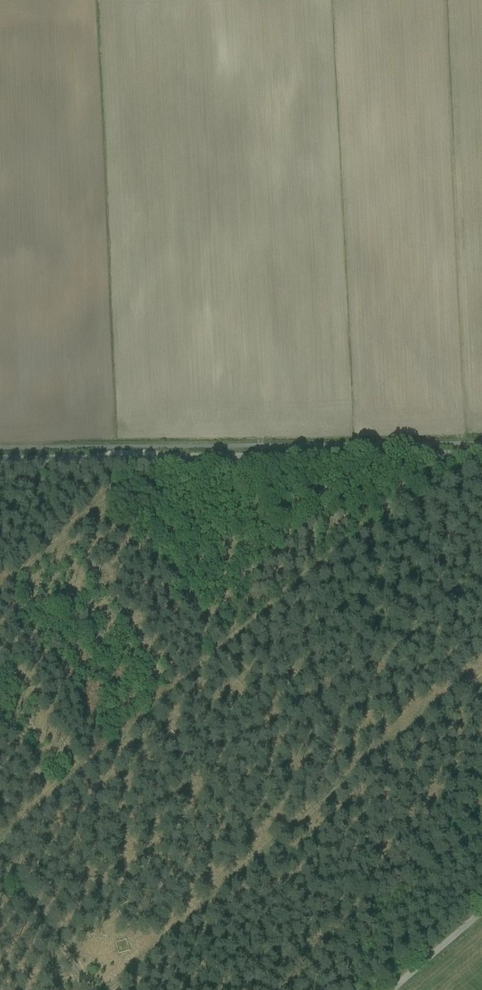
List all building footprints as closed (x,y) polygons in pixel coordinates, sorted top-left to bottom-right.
[(303,773),(290,771),(289,778),(302,780),(303,773)]
